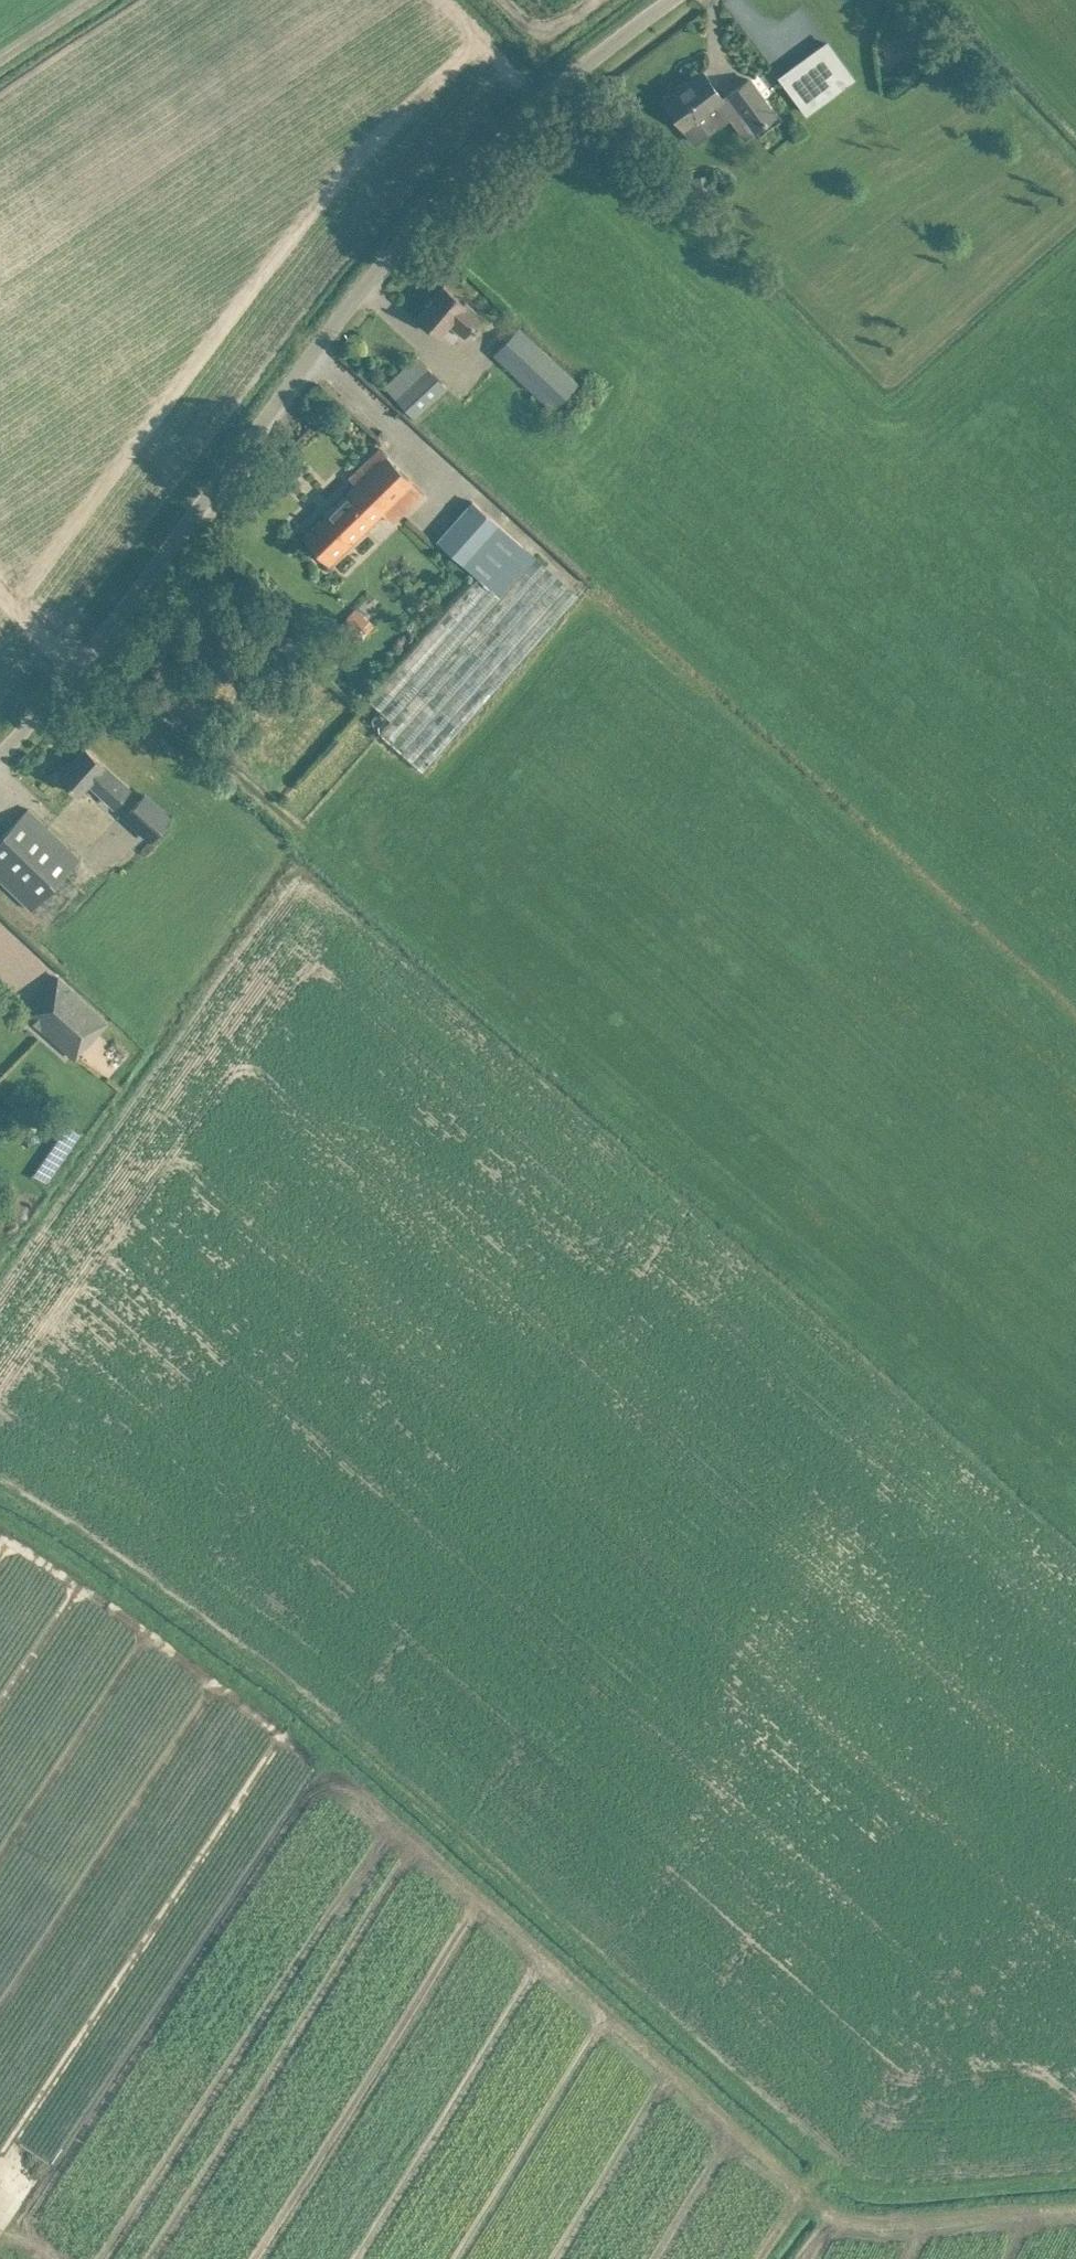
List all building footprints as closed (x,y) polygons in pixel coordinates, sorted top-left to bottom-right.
[(827,39),(777,76),(806,115),(856,78),(827,39)] [(723,99),(702,71),(663,100),(684,128),(723,99)] [(775,113),(749,78),(727,94),(754,129),(775,113)] [(439,333),(448,324),(462,336),(480,315),(443,285),(418,315),(439,333)] [(552,409),(578,381),(519,325),(493,352),(552,409)] [(385,386),(400,402),(413,415),(446,385),(417,354),(385,386)] [(500,439),(514,423),(534,440),(556,415),(503,367),(466,408),(500,439)] [(561,444),(541,456),(546,466),(567,453),(561,444)] [(303,535),(329,562),(382,510),(392,521),(422,492),(379,447),(349,477),(356,483),(303,535)] [(477,576),(489,585),(500,595),(535,555),(472,499),(437,540),(477,576)] [(390,718),(379,732),(422,770),(578,593),(535,555),(500,595),(489,585),(477,576),(369,698),(390,718)] [(355,607),(339,626),(357,642),(373,623),(355,607)] [(283,639),(276,645),(293,661),(299,654),(283,639)] [(85,747),(59,776),(75,790),(84,781),(112,806),(129,787),(85,747)] [(148,840),(172,815),(145,790),(122,815),(148,840)] [(45,823),(29,808),(0,838),(0,878),(31,908),(80,857),(45,823)] [(58,976),(36,1000),(42,1006),(31,1017),(75,1057),(107,1019),(58,976)] [(71,1127),(50,1168),(65,1176),(86,1134),(71,1127)]
